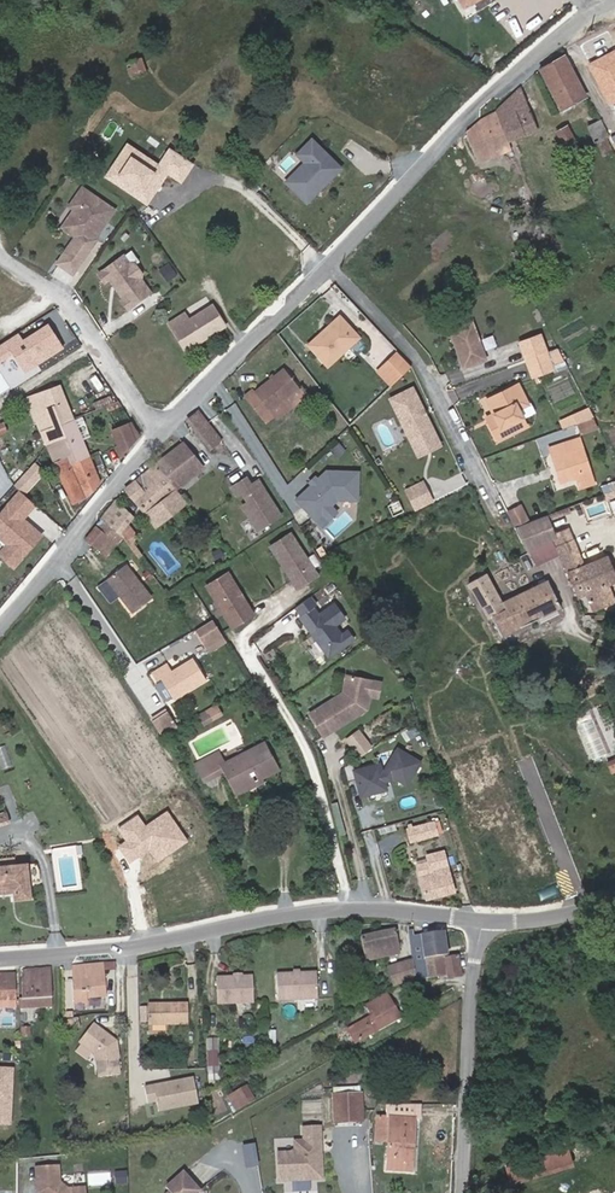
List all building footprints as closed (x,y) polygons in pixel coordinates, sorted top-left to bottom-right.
[(462,9),(481,0),(458,0),(462,9)] [(567,54),(543,65),(564,104),(587,92),(567,54)] [(499,111),(510,138),(539,127),(522,87),(503,96),(495,103),(499,111)] [(478,151),(510,138),(499,111),(478,120),(469,129),(478,151)] [(562,134),(574,129),(569,118),(557,124),(562,134)] [(577,134),(574,129),(562,134),(566,140),(577,134)] [(599,134),(606,149),(614,146),(614,143),(608,129),(599,134)] [(315,138),(299,153),(308,162),(312,166),(293,185),(308,200),(320,188),(323,189),(338,173),(322,158),(328,151),(315,138)] [(105,176),(150,203),(168,173),(183,182),(195,161),(169,145),(159,160),(126,141),(105,176)] [(344,167),(328,151),(322,158),(338,173),(344,167)] [(70,162),(62,173),(71,179),(74,174),(78,177),(83,170),(70,162)] [(289,181),(293,185),(312,166),(308,162),(289,181)] [(61,261),(77,271),(100,235),(97,233),(116,204),(83,183),(75,196),(86,203),(71,227),(80,233),(61,261)] [(64,223),(71,227),(86,203),(75,196),(71,202),(76,205),(64,223)] [(260,196),(249,202),(255,215),(268,209),(261,196),(260,196)] [(126,253),(101,271),(107,279),(112,276),(127,296),(124,298),(130,306),(152,289),(142,275),(143,270),(137,261),(131,260),(126,253)] [(199,309),(202,313),(217,304),(215,300),(199,309)] [(182,310),(168,319),(184,346),(227,320),(217,304),(202,313),(199,309),(186,317),(182,310)] [(357,334),(339,315),(310,342),(328,362),(357,334)] [(470,316),(447,324),(459,361),(482,353),(470,316)] [(538,334),(518,341),(524,358),(544,351),(538,334)] [(354,353),(368,348),(365,339),(351,344),(354,353)] [(550,367),(544,351),(524,358),(530,374),(550,367)] [(398,352),(382,366),(395,381),(411,367),(398,352)] [(264,418),(273,412),(268,405),(296,384),(282,365),(253,387),(251,386),(244,391),(264,418)] [(391,386),(395,381),(382,366),(377,370),(391,386)] [(482,411),(500,430),(510,416),(515,412),(512,404),(522,399),(512,379),(481,394),(488,408),(482,411)] [(25,393),(53,457),(55,455),(72,492),(82,487),(83,490),(96,478),(78,434),(85,431),(77,410),(70,413),(56,382),(39,388),(39,387),(25,393)] [(304,393),(296,384),(268,405),(273,412),(275,415),(304,393)] [(411,389),(390,399),(400,422),(405,420),(417,446),(434,438),(434,436),(411,389)] [(183,418),(190,427),(201,418),(194,409),(183,418)] [(500,430),(482,411),(480,412),(491,435),(498,432),(500,430)] [(510,416),(500,430),(498,432),(520,421),(515,412),(510,416)] [(587,415),(576,419),(580,429),(591,425),(587,415)] [(215,437),(201,418),(190,427),(203,445),(215,437)] [(125,419),(111,425),(121,444),(134,438),(125,419)] [(580,429),(576,419),(570,421),(574,431),(580,429)] [(405,420),(400,422),(417,456),(438,446),(434,438),(417,446),(405,420)] [(572,435),(556,441),(560,452),(547,456),(555,479),(567,475),(572,487),(587,481),(572,435)] [(169,445),(155,458),(174,484),(201,462),(181,438),(169,445)] [(543,445),(547,456),(560,452),(556,441),(543,445)] [(72,492),(55,455),(53,457),(70,497),(83,490),(82,487),(72,492)] [(155,458),(125,479),(153,521),(185,499),(174,484),(155,458)] [(335,494),(356,496),(358,468),(325,465),(316,473),(310,479),(294,493),(312,514),(335,494)] [(245,470),(230,479),(235,487),(241,484),(247,494),(241,497),(256,521),(278,507),(257,473),(250,477),(245,470)] [(423,486),(419,477),(403,485),(406,493),(423,486)] [(428,497),(423,486),(406,493),(411,504),(428,497)] [(0,512),(0,532),(10,540),(2,550),(17,563),(44,530),(29,518),(26,521),(22,517),(36,499),(24,490),(21,487),(0,512)] [(103,512),(111,520),(124,506),(113,495),(101,510),(103,512)] [(389,510),(397,506),(393,498),(384,502),(389,510)] [(329,500),(319,509),(325,516),(335,506),(329,500)] [(517,502),(501,509),(509,526),(525,519),(517,502)] [(124,506),(111,520),(118,526),(131,512),(124,506)] [(558,507),(543,512),(538,515),(540,519),(560,512),(558,507)] [(103,512),(101,510),(100,511),(84,531),(106,547),(121,529),(118,526),(111,520),(103,512)] [(613,596),(605,580),(594,555),(581,561),(566,531),(563,525),(547,533),(540,519),(538,515),(508,527),(519,549),(519,550),(521,549),(551,535),(557,550),(575,591),(584,588),(592,606),(613,596)] [(268,539),(296,581),(315,568),(288,526),(268,539)] [(551,535),(521,549),(529,564),(557,550),(551,535)] [(318,549),(325,545),(321,537),(313,542),(318,549)] [(594,555),(605,580),(609,578),(614,576),(603,551),(594,555)] [(120,557),(91,575),(102,594),(113,588),(124,606),(143,594),(120,557)] [(226,568),(204,580),(227,623),(249,610),(226,568)] [(503,605),(501,601),(483,569),(466,580),(483,613),(480,614),(482,617),(503,605)] [(545,579),(501,601),(503,605),(482,617),(494,639),(499,637),(557,603),(545,579)] [(316,608),(311,600),(297,611),(305,622),(308,620),(311,624),(308,626),(326,651),(350,633),(343,624),(339,627),(333,619),(342,611),(331,596),(316,608)] [(209,614),(193,624),(201,638),(217,628),(209,614)] [(163,663),(153,669),(155,674),(146,679),(153,690),(162,685),(165,691),(197,670),(184,650),(163,662),(163,663)] [(163,663),(163,662),(159,656),(145,665),(149,672),(153,669),(163,663)] [(364,703),(367,690),(371,675),(346,669),(342,686),(307,705),(320,728),(364,703)] [(379,677),(371,675),(367,690),(376,691),(379,677)] [(213,705),(207,695),(190,706),(195,715),(213,705)] [(155,727),(169,719),(160,702),(144,711),(155,727)] [(218,702),(199,713),(205,724),(224,713),(218,702)] [(362,727),(346,737),(359,756),(374,746),(362,727)] [(258,737),(221,756),(215,759),(218,766),(228,785),(255,772),(258,770),(254,762),(257,760),(261,769),(271,764),(260,741),(259,739),(258,737)] [(350,755),(342,760),(345,774),(354,772),(359,789),(384,782),(382,774),(388,772),(390,768),(405,777),(417,754),(395,741),(382,764),(379,765),(377,757),(352,764),(350,755)] [(215,759),(221,756),(215,745),(199,752),(190,757),(199,775),(218,766),(215,759)] [(255,772),(228,785),(230,790),(257,777),(255,772)] [(434,815),(406,824),(409,836),(438,827),(434,815)] [(416,858),(426,891),(452,882),(437,835),(423,839),(427,855),(416,858)] [(27,892),(25,859),(0,861),(0,887),(12,886),(13,894),(27,892)] [(389,915),(354,922),(360,948),(393,942),(389,915)] [(451,946),(439,948),(434,921),(404,926),(406,949),(408,969),(421,967),(421,968),(439,965),(440,968),(454,966),(451,946)] [(408,969),(406,949),(385,953),(388,972),(408,969)] [(94,953),(67,956),(70,995),(79,994),(78,986),(97,985),(94,953)] [(18,991),(13,991),(14,1000),(45,997),(42,959),(15,961),(18,991)] [(304,965),(267,967),(268,992),(307,990),(304,965)] [(242,971),(208,972),(209,998),(244,995),(242,971)] [(362,998),(368,1008),(344,1023),(351,1034),(394,1009),(381,987),(362,998)] [(144,995),(145,1016),(185,1014),(184,995),(144,995)] [(115,1051),(113,1034),(89,1016),(76,1034),(91,1046),(92,1054),(94,1054),(96,1069),(114,1067),(113,1052),(115,1051)] [(24,1020),(15,1020),(15,1030),(25,1029),(24,1020)] [(208,1079),(220,1079),(220,1037),(209,1037),(208,1079)] [(12,1125),(15,1067),(0,1066),(0,1124),(12,1125)] [(194,1100),(189,1074),(140,1082),(143,1098),(152,1097),(154,1106),(194,1100)] [(236,1102),(249,1095),(241,1083),(230,1090),(236,1102)] [(329,1085),(329,1113),(356,1114),(356,1086),(329,1085)] [(384,1164),(410,1165),(412,1125),(410,1125),(411,1112),(371,1110),(369,1134),(386,1135),(384,1164)] [(271,1170),(314,1169),(313,1118),(297,1118),(297,1131),(288,1131),(288,1140),(284,1142),(271,1143),(271,1170)] [(560,1142),(504,1160),(509,1175),(565,1156),(560,1142)] [(32,1164),(35,1192),(83,1192),(82,1185),(71,1186),(69,1171),(55,1172),(54,1162),(32,1164)] [(196,1187),(178,1169),(161,1185),(165,1189),(161,1192),(189,1192),(196,1187)] [(313,1182),(294,1180),(293,1188),(312,1190),(313,1182)]
